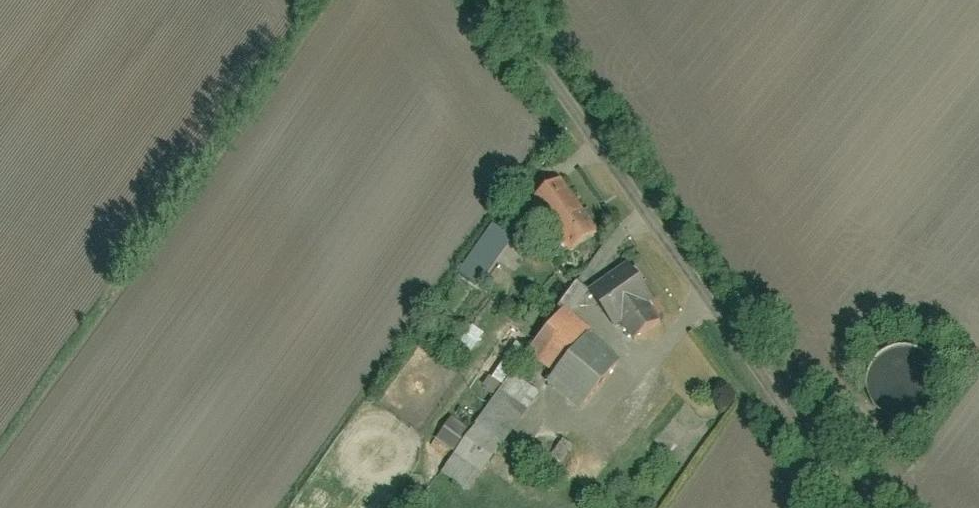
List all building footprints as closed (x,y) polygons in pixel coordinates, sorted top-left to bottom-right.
[(597,233),(561,183),(539,199),(575,248),(597,233)] [(501,222),(464,272),(483,286),(520,237),(501,222)] [(628,260),(589,286),(615,324),(622,319),(633,334),(659,316),(648,302),(654,298),(628,260)] [(566,373),(602,331),(573,307),(537,349),(566,373)] [(559,381),(590,407),(632,357),(602,331),(566,373),(559,381)] [(502,396),(531,349),(519,342),(490,389),(502,396)] [(498,378),(510,355),(499,350),(488,373),(498,378)] [(548,392),(520,372),(451,469),(478,488),(548,392)] [(458,450),(470,425),(454,417),(442,442),(458,450)] [(567,462),(577,446),(566,439),(556,455),(567,462)] [(561,473),(567,461),(532,441),(525,453),(561,473)]
